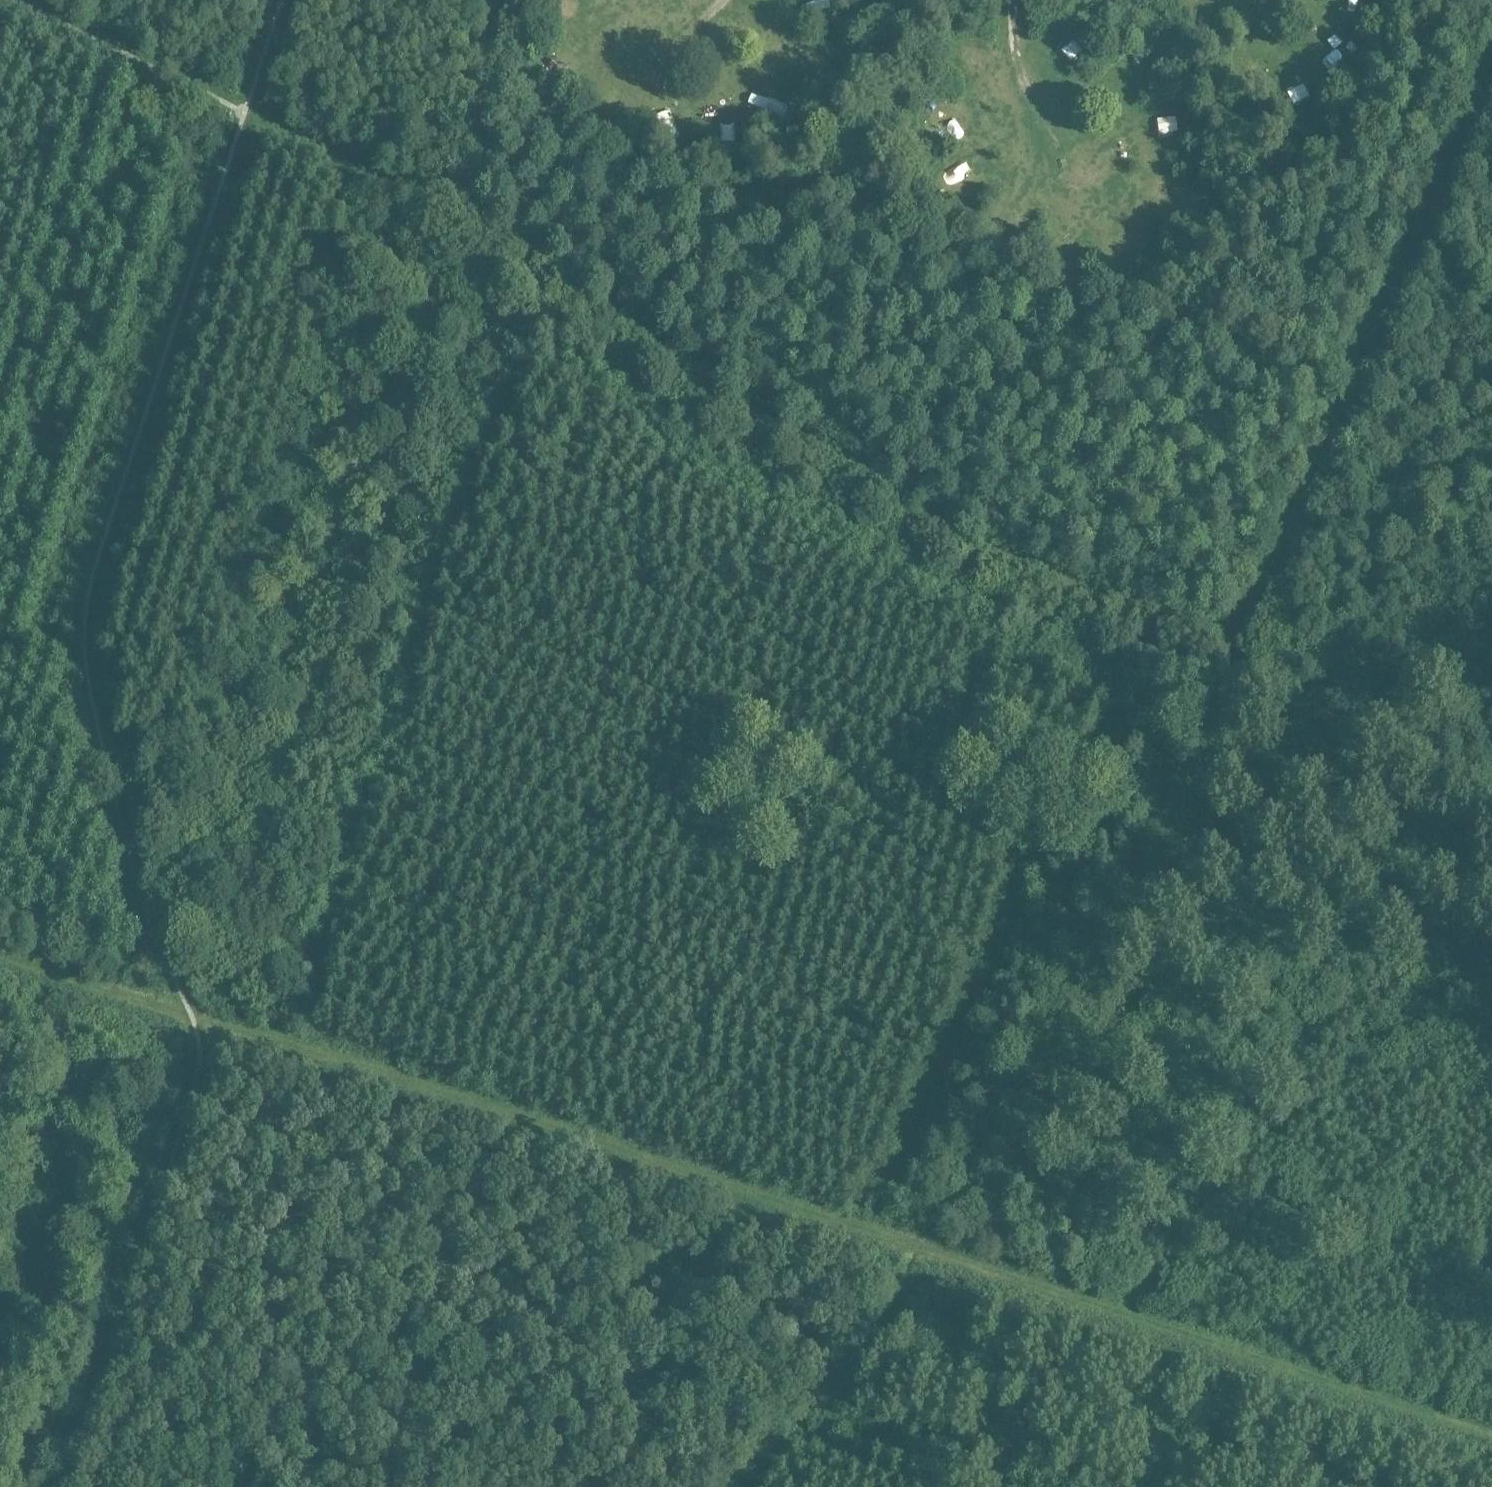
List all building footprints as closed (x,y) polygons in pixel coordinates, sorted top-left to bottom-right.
[(823,69),(824,58),(807,56),(806,67),(823,69)]
